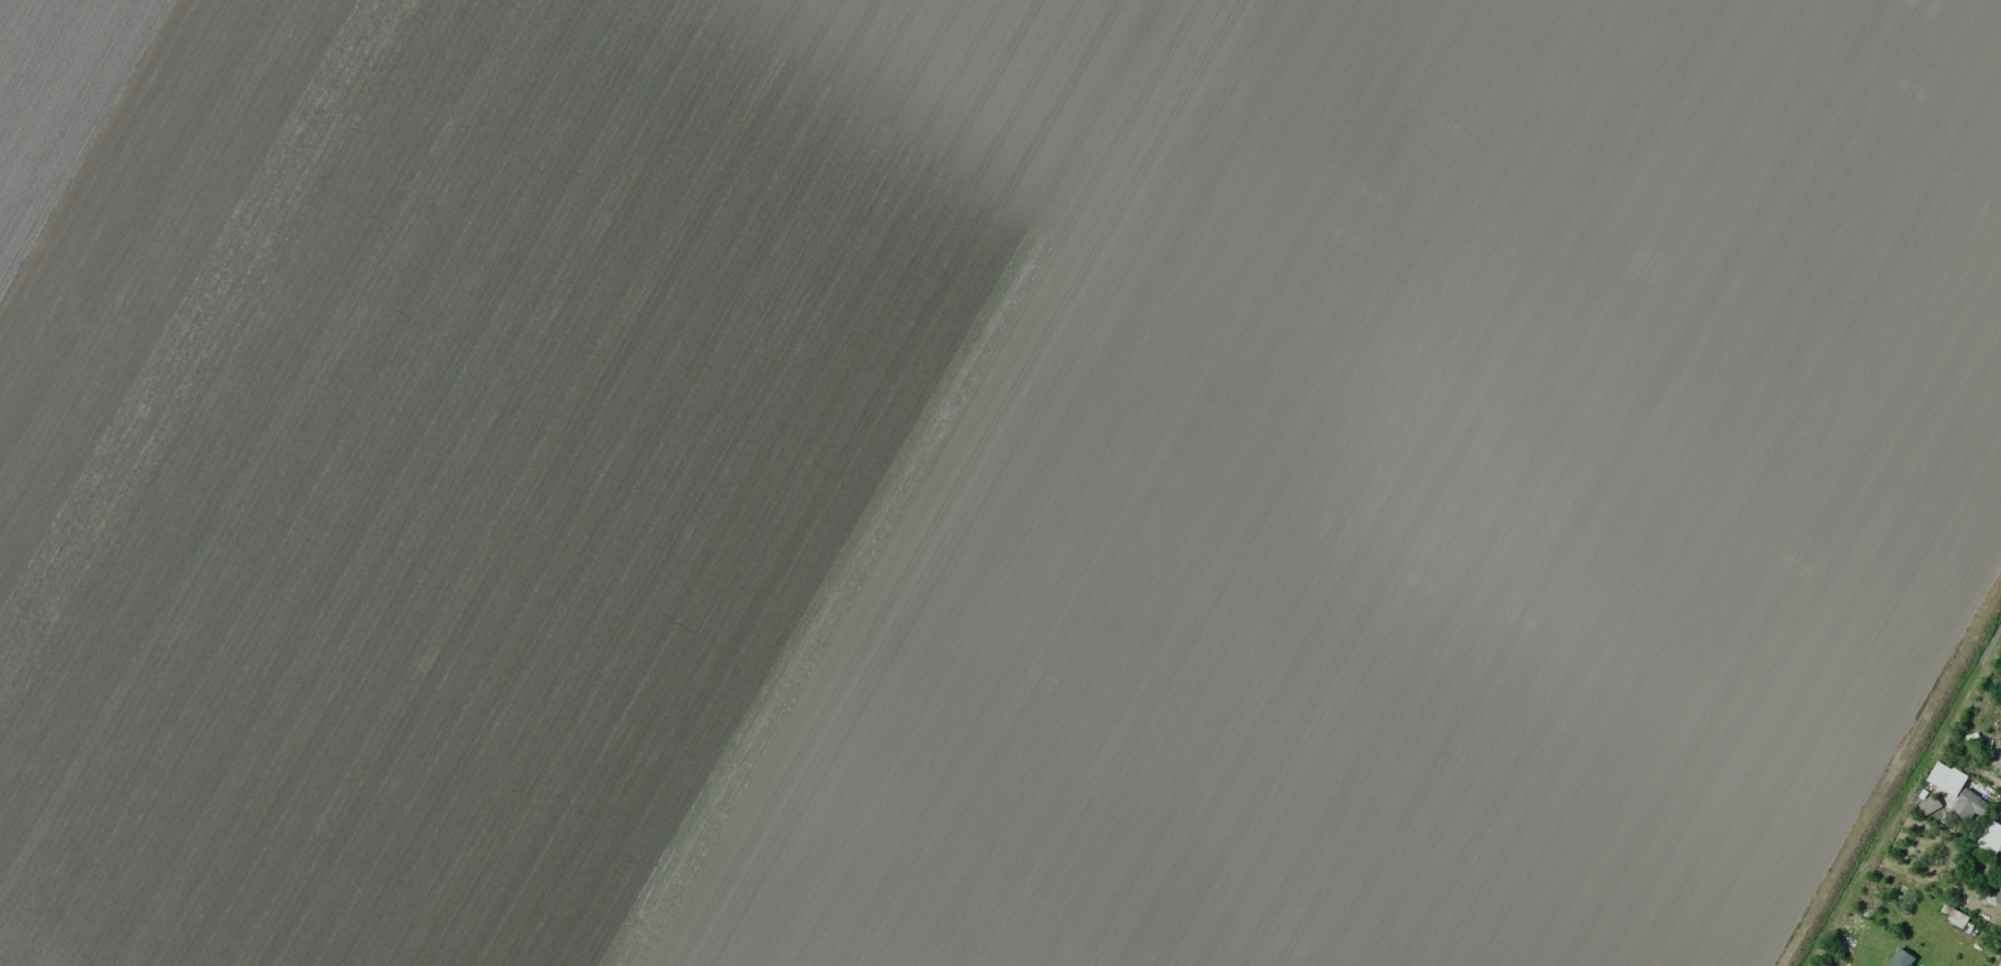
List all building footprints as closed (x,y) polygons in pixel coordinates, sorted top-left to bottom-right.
[(1955,797),(1968,776),(1939,759),(1926,779),(1955,797)] [(1989,804),(1966,787),(1950,809),(1969,823),(1975,814),(1980,817),(1989,804)] [(1927,816),(1941,805),(1932,794),(1918,805),(1927,816)] [(1995,855),(2000,844),(2000,825),(1989,819),(1975,844),(1995,855)] [(1989,904),(2000,911),(2000,883),(1989,904)] [(1899,946),(1884,965),(1909,965),(1915,957),(1899,946)]
